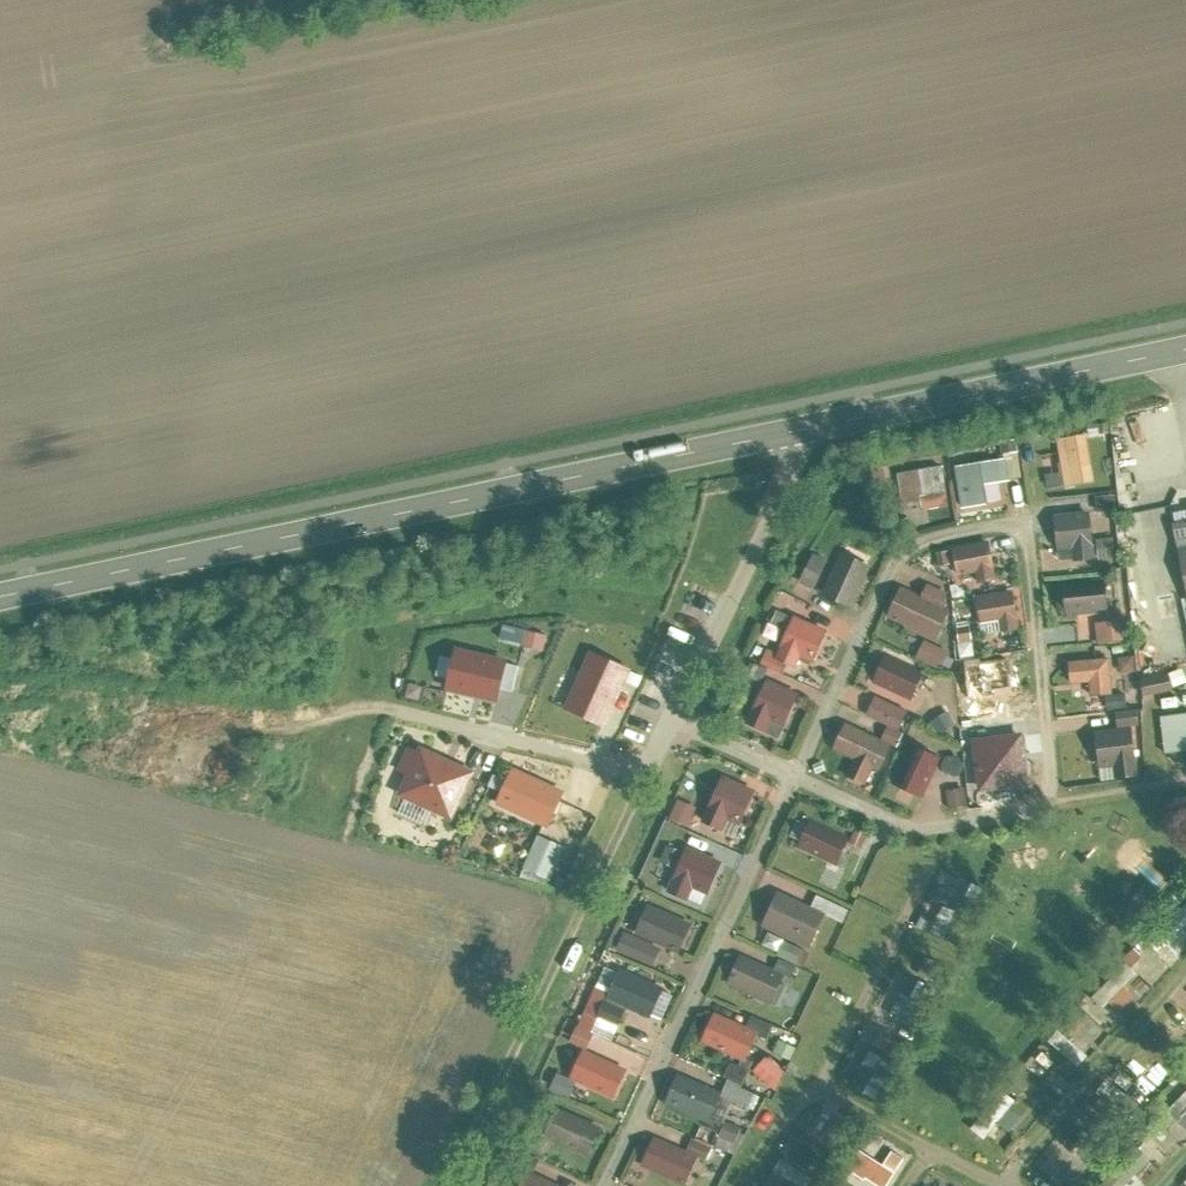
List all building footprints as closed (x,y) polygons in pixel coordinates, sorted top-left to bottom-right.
[(1086,437),(1056,443),(1065,492),(1095,486),(1086,437)] [(1006,459),(955,469),(962,509),(987,504),(984,488),(1011,483),(1006,459)] [(938,467),(896,475),(903,515),(945,507),(938,467)] [(867,495),(887,494),(885,468),(865,469),(867,495)] [(1090,513),(1054,515),(1056,552),(1070,551),(1071,562),(1094,560),(1090,513)] [(1171,526),(1185,595),(1185,523),(1171,526)] [(988,544),(954,550),(958,577),(976,574),(977,583),(994,580),(988,544)] [(826,561),(808,553),(795,580),(813,588),(826,561)] [(851,607),(869,569),(839,555),(821,593),(851,607)] [(1105,580),(1063,583),(1066,616),(1107,613),(1105,580)] [(921,598),(901,588),(886,619),(934,642),(949,610),(941,606),(946,596),(926,587),(921,598)] [(1014,594),(977,600),(980,624),(1000,621),(1001,634),(1019,632),(1014,594)] [(826,632),(792,618),(774,661),(795,670),(800,659),(812,665),(826,632)] [(1096,622),(1096,642),(1123,642),(1123,622),(1096,622)] [(540,636),(526,633),(523,649),(537,652),(540,636)] [(924,641),(916,659),(941,670),(949,652),(924,641)] [(505,663),(456,651),(445,691),(495,703),(505,663)] [(628,670),(591,653),(564,708),(602,725),(628,670)] [(922,673),(883,655),(871,682),(909,700),(922,673)] [(1108,659),(1067,662),(1069,687),(1089,685),(1089,695),(1110,693),(1108,659)] [(980,661),(964,663),(970,714),(1018,709),(1013,662),(980,665),(980,661)] [(1144,696),(1173,690),(1169,673),(1141,679),(1144,696)] [(796,696),(766,682),(746,723),(776,738),(796,696)] [(906,712),(874,698),(865,717),(884,725),(878,738),(892,744),(906,712)] [(1161,716),(1164,753),(1185,751),(1185,714),(1161,716)] [(878,738),(844,723),(832,751),(854,761),(846,778),(864,786),(870,770),(879,773),(892,744),(878,738)] [(1138,775),(1132,730),(1098,735),(1104,780),(1138,775)] [(1021,735),(975,740),(980,789),(1026,783),(1021,735)] [(417,755),(406,749),(395,773),(405,778),(397,794),(451,821),(473,776),(420,749),(417,755)] [(936,763),(913,752),(896,788),(919,799),(936,763)] [(563,793),(511,769),(495,805),(547,829),(563,793)] [(753,792),(719,778),(700,821),(719,830),(725,817),(739,824),(753,792)] [(424,821),(428,809),(402,801),(398,813),(424,821)] [(672,822),(689,826),(694,805),(677,801),(672,822)] [(847,840),(808,822),(796,848),(835,866),(847,840)] [(540,835),(524,868),(550,881),(566,848),(540,835)] [(719,862),(684,847),(665,892),(685,901),(691,888),(705,895),(719,862)] [(824,914),(778,892),(763,925),(808,946),(824,914)] [(932,936),(962,944),(970,912),(940,904),(932,936)] [(1175,956),(1185,945),(1185,932),(1183,929),(1185,925),(1185,904),(1154,935),(1175,956)] [(682,924),(647,906),(635,931),(670,948),(682,924)] [(1118,1015),(1149,985),(1168,966),(1145,943),(1095,993),(1118,1015)] [(783,944),(778,956),(798,963),(802,951),(783,944)] [(785,976),(749,960),(737,987),(773,1003),(785,976)] [(604,963),(573,1044),(588,1050),(594,1034),(614,1042),(627,1008),(662,1022),(674,990),(604,963)] [(920,1026),(934,987),(906,977),(893,1017),(920,1026)] [(757,1033),(723,1017),(709,1045),(744,1062),(757,1033)] [(619,1068),(584,1051),(573,1076),(608,1093),(619,1068)] [(778,1086),(786,1066),(761,1058),(754,1077),(778,1086)] [(863,1063),(852,1088),(880,1100),(895,1066),(880,1059),(876,1069),(863,1063)] [(721,1096),(686,1080),(673,1108),(708,1124),(721,1096)] [(750,1107),(754,1094),(727,1084),(722,1097),(750,1107)] [(1119,1134),(1139,1109),(1108,1085),(1088,1111),(1119,1134)] [(1003,1091),(971,1128),(984,1140),(1016,1102),(1003,1091)] [(1185,1130),(1185,1092),(1167,1114),(1185,1130)] [(1014,1133),(1023,1113),(1011,1107),(1001,1126),(1014,1133)] [(592,1124),(557,1108),(544,1136),(580,1152),(592,1124)] [(725,1123),(721,1136),(737,1141),(741,1128),(725,1123)] [(1081,1136),(1070,1148),(1062,1141),(1039,1167),(1060,1185),(1094,1147),(1081,1136)] [(697,1161),(662,1143),(650,1167),(686,1184),(697,1161)] [(1103,1185),(1127,1185),(1151,1158),(1137,1146),(1103,1185)] [(905,1158),(892,1150),(884,1165),(858,1150),(848,1168),(880,1185),(888,1185),(905,1158)] [(787,1180),(798,1185),(807,1185),(812,1177),(780,1160),(766,1185),(784,1185),(787,1180)] [(528,1173),(521,1185),(554,1185),(528,1173)]
